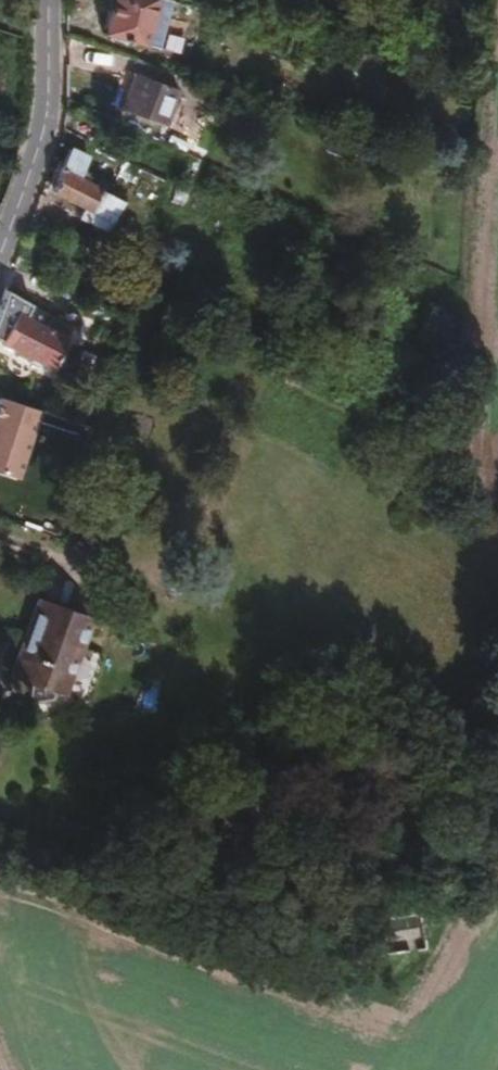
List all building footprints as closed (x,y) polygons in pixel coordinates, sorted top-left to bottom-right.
[(154,4),(137,0),(113,0),(103,40),(142,51),(154,4)] [(156,55),(169,9),(154,4),(142,51),(156,55)] [(163,133),(177,95),(132,79),(118,116),(163,133)] [(125,159),(91,143),(86,148),(122,165),(125,159)] [(105,238),(119,206),(106,199),(95,194),(81,186),(82,181),(80,177),(87,166),(70,158),(59,178),(52,199),(80,214),(76,222),(105,238)] [(106,199),(109,191),(100,185),(95,194),(106,199)] [(71,337),(52,326),(45,337),(25,325),(32,313),(6,297),(0,314),(0,349),(49,376),(71,337)] [(112,383),(118,365),(96,352),(87,369),(112,383)] [(65,707),(90,625),(35,610),(11,689),(30,696),(28,704),(30,714),(51,710),(53,703),(65,707)] [(414,973),(436,922),(352,893),(330,941),(414,973)]
